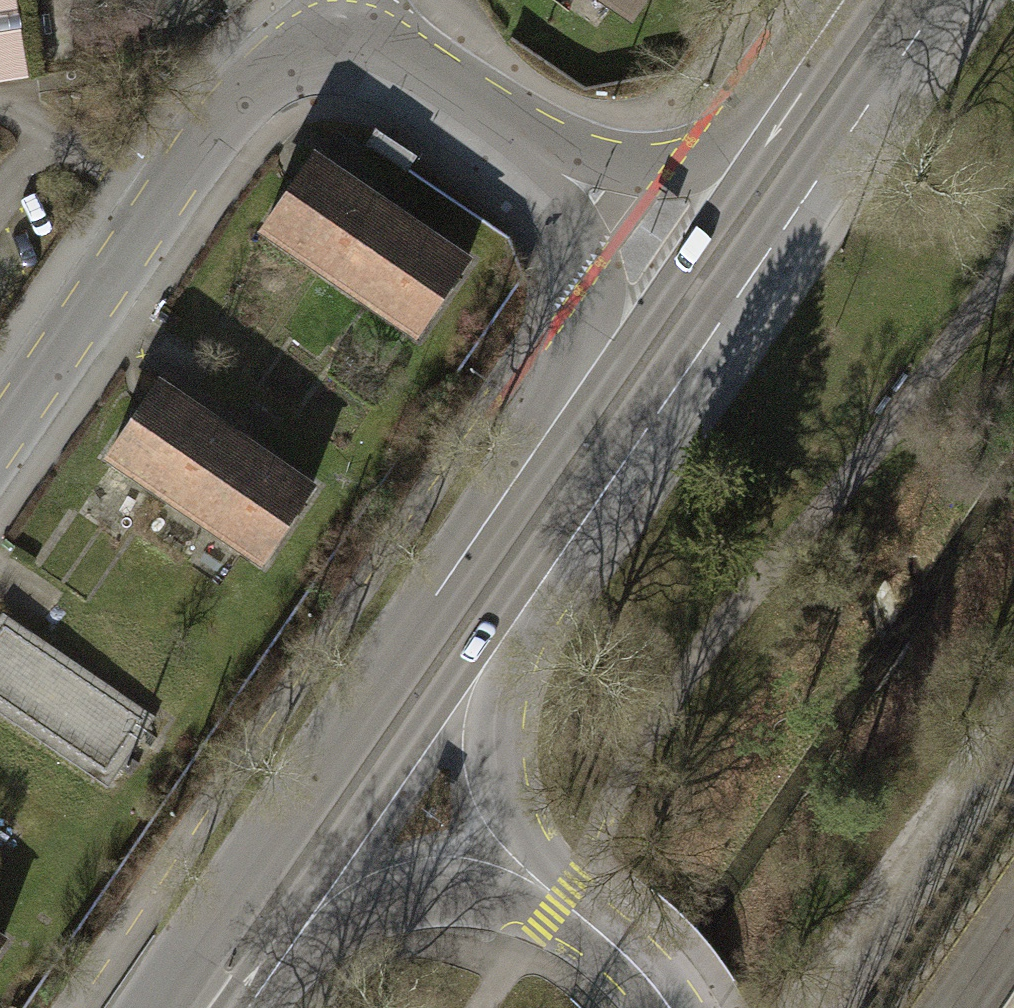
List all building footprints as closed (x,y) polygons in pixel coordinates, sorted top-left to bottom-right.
[(19,20),(16,0),(0,0),(0,22),(19,20)] [(635,32),(657,0),(589,0),(635,32)] [(0,40),(0,88),(28,84),(22,37),(0,40)] [(406,170),(408,167),(417,154),(376,126),(365,142),(406,170)] [(466,262),(311,158),(263,228),(418,333),(466,262)] [(310,490),(158,385),(103,464),(254,570),(310,490)] [(6,610),(0,619),(0,724),(102,795),(158,716),(6,610)]
